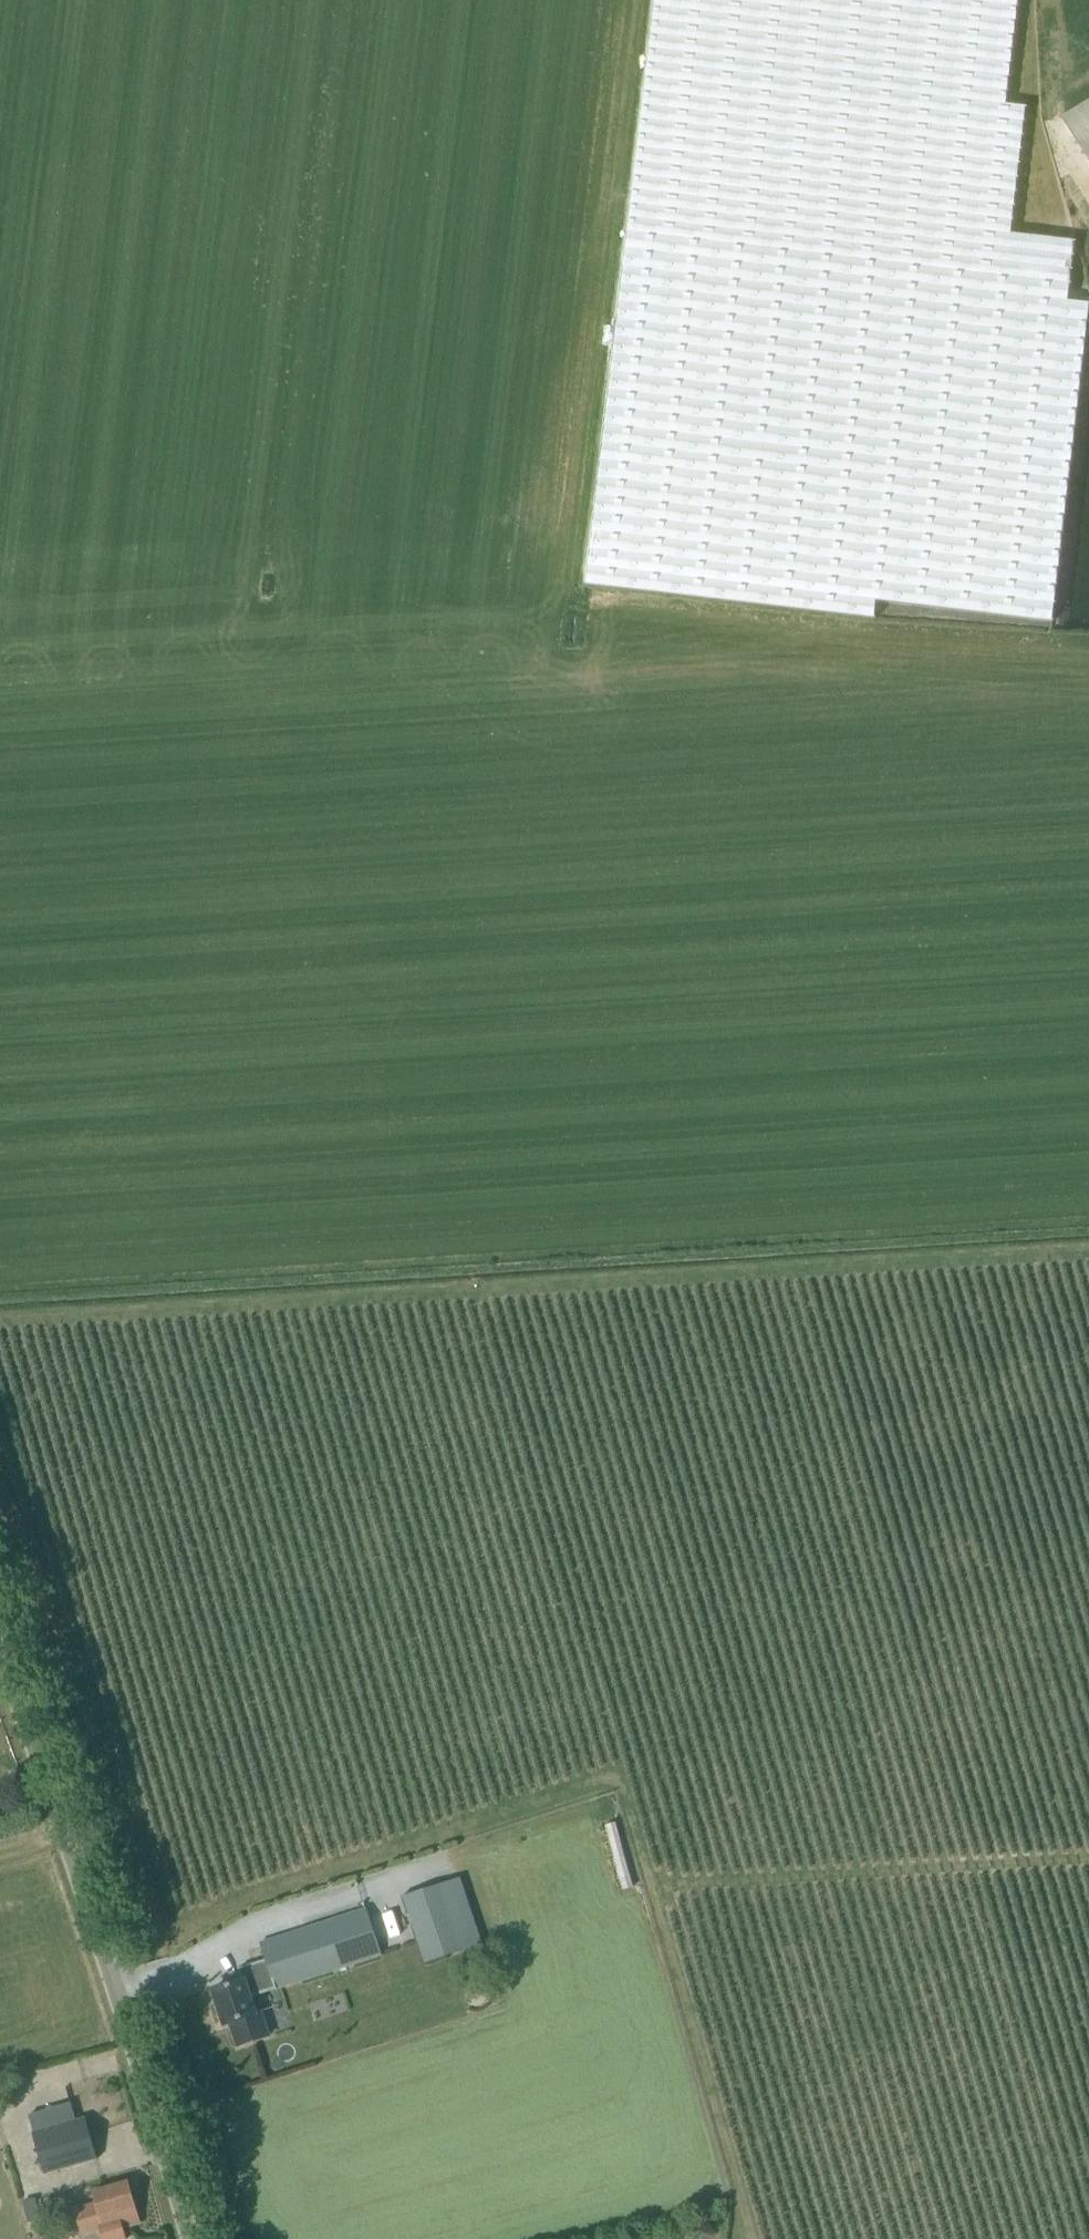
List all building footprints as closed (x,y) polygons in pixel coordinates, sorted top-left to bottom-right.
[(628,232),(585,587),(872,621),(874,603),(1050,624),(1088,304),(1068,302),(1075,241),(1010,235),(1026,107),(1005,105),(1018,0),(656,0),(628,232)] [(1062,116),(1088,160),(1088,100),(1062,116)] [(426,1962),(482,1943),(460,1877),(404,1896),(426,1962)] [(240,1969),(243,1979),(213,1989),(225,2025),(232,2023),(239,2045),(268,2036),(260,2012),(255,2013),(249,1995),(275,1987),(275,1989),(381,1954),(366,1908),(261,1942),(267,1960),(240,1969)] [(86,2117),(78,2120),(35,2132),(47,2173),(98,2158),(86,2117)] [(122,2227),(139,2222),(128,2182),(95,2191),(98,2203),(78,2208),(84,2232),(100,2228),(103,2238),(125,2238),(122,2227)]
